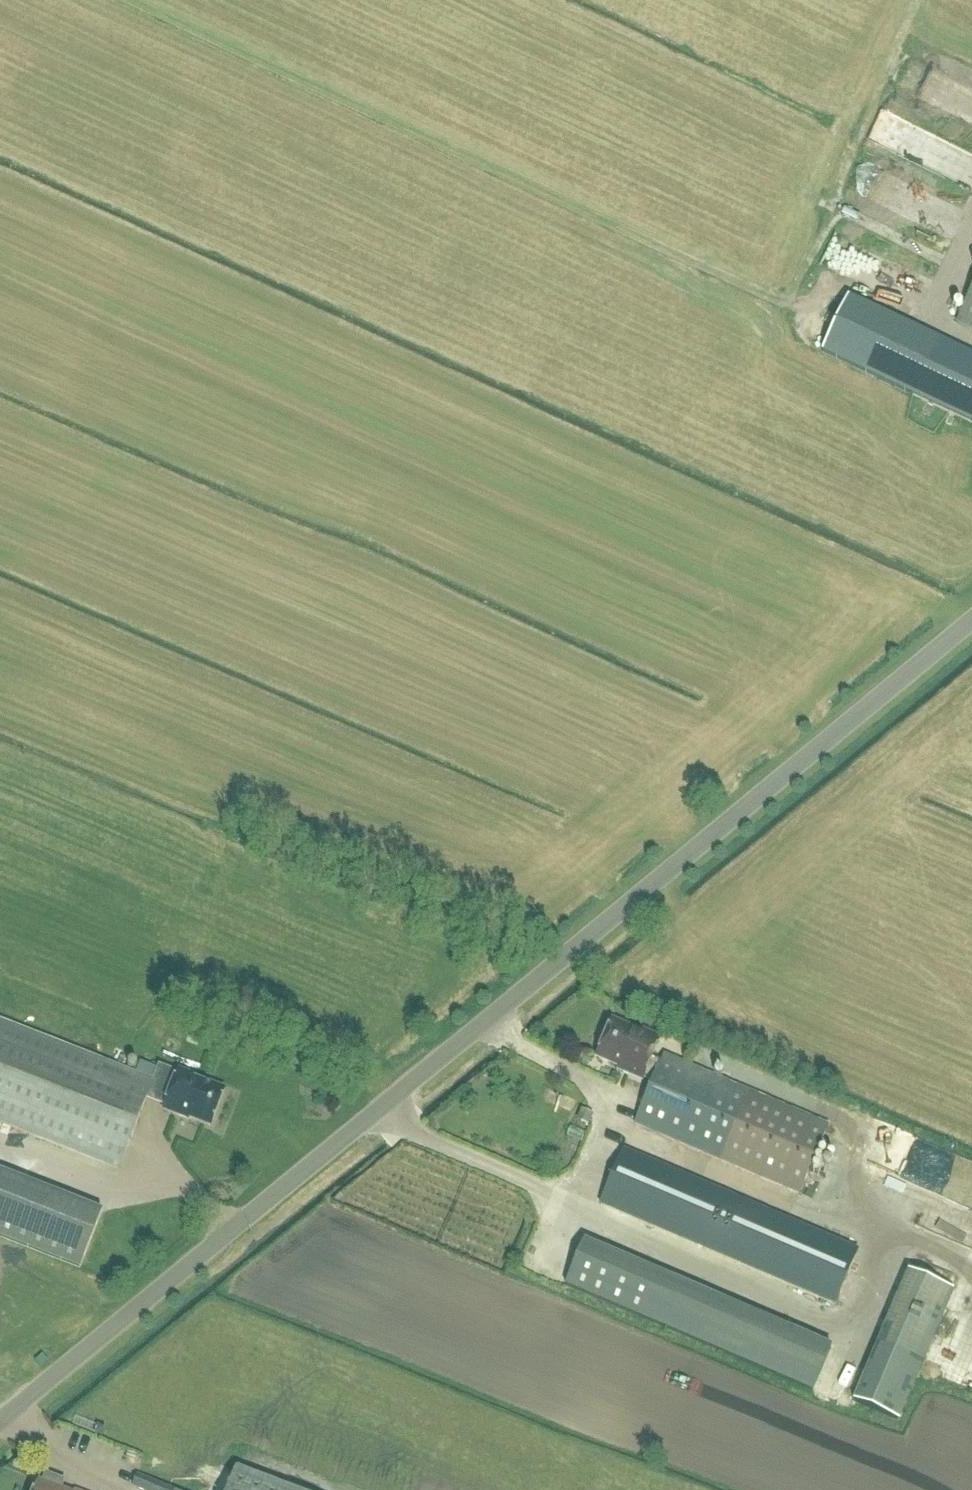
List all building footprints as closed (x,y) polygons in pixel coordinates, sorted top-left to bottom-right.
[(926,174),(939,146),(879,117),(865,144),(926,174)] [(930,177),(971,194),(971,191),(971,161),(941,148),(930,177)] [(956,323),(971,331),(971,289),(956,323)] [(849,299),(823,354),(913,397),(922,379),(970,402),(971,397),(971,358),(849,299)] [(153,1081),(0,1021),(0,1123),(119,1170),(148,1095),(153,1081)] [(643,1034),(614,1022),(598,1059),(630,1073),(629,1075),(643,1081),(644,1079),(654,1083),(636,1126),(800,1195),(829,1125),(666,1055),(662,1064),(652,1060),(661,1039),(644,1032),(643,1034)] [(659,1049),(681,1058),(684,1049),(663,1040),(659,1049)] [(159,1065),(153,1081),(148,1095),(167,1102),(164,1110),(180,1117),(181,1115),(211,1126),(225,1091),(198,1081),(199,1079),(180,1071),(179,1073),(159,1065)] [(592,1116),(581,1111),(577,1121),(588,1126),(592,1116)] [(881,1172),(904,1182),(916,1156),(893,1145),(881,1172)] [(837,1305),(860,1250),(625,1151),(602,1206),(837,1305)] [(80,1270),(103,1213),(0,1173),(0,1238),(80,1270)] [(586,1242),(566,1287),(816,1393),(835,1348),(586,1242)] [(527,1275),(536,1255),(528,1251),(519,1271),(527,1275)] [(923,1364),(955,1291),(910,1271),(878,1345),(923,1364)] [(819,1331),(825,1318),(772,1295),(766,1308),(819,1331)] [(942,1346),(934,1356),(958,1375),(971,1357),(971,1349),(956,1336),(945,1349),(942,1346)] [(137,1489),(173,1489),(138,1475),(132,1488),(137,1489)] [(61,1489),(63,1485),(61,1480),(50,1476),(46,1478),(44,1483),(39,1481),(36,1489),(63,1489),(61,1489)]
